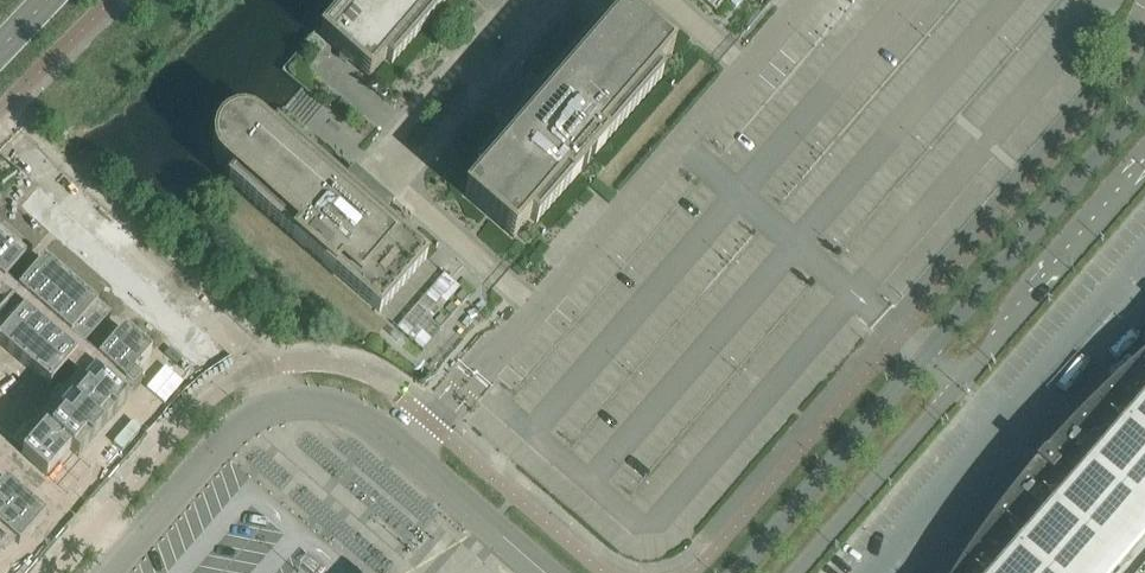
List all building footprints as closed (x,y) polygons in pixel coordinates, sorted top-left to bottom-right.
[(447,0),(340,0),(331,11),(337,16),(320,36),(340,53),(340,54),(339,55),(339,56),(339,57),(339,58),(339,59),(340,60),(341,61),(343,62),(344,62),(345,62),(347,62),(348,61),(349,60),(369,78),(386,58),(392,64),(447,0)] [(601,26),(544,91),(475,170),(482,176),(465,195),(513,237),(530,217),(536,223),(661,78),(655,73),(672,53),(624,11),(607,31),(601,26)] [(426,258),(365,205),(365,204),(366,203),(366,202),(366,200),(366,199),(366,198),(365,197),(364,197),(362,196),(361,195),(360,195),(359,195),(358,196),(357,197),(356,197),(275,127),(270,133),(265,129),(257,122),(255,121),(252,119),(248,118),(245,117),(243,117),(239,116),(235,117),(231,118),(227,119),(225,121),(223,122),(221,124),(219,126),(218,128),(216,131),(215,133),(214,135),(213,137),(213,139),(213,142),(213,145),(213,149),(213,151),(214,153),(215,156),(216,158),(218,160),(219,162),(221,164),(229,171),(234,175),(228,181),(379,312),(426,258)] [(0,229),(0,280),(3,283),(31,251),(3,226),(0,229)] [(42,260),(15,291),(81,348),(107,317),(42,260)] [(0,308),(0,344),(48,386),(74,355),(9,298),(0,308)] [(124,332),(98,363),(125,386),(151,355),(124,332)] [(1139,368),(1131,376),(1119,387),(1109,396),(1097,409),(1078,428),(1062,445),(1050,459),(1036,475),(1024,490),(1013,504),(999,523),(987,539),(973,559),(964,572),(1144,572),(1144,363),(1139,368)] [(95,373),(23,455),(48,477),(72,450),(79,456),(127,401),(95,373)] [(0,487),(0,528),(20,545),(46,514),(6,479),(0,487)]
